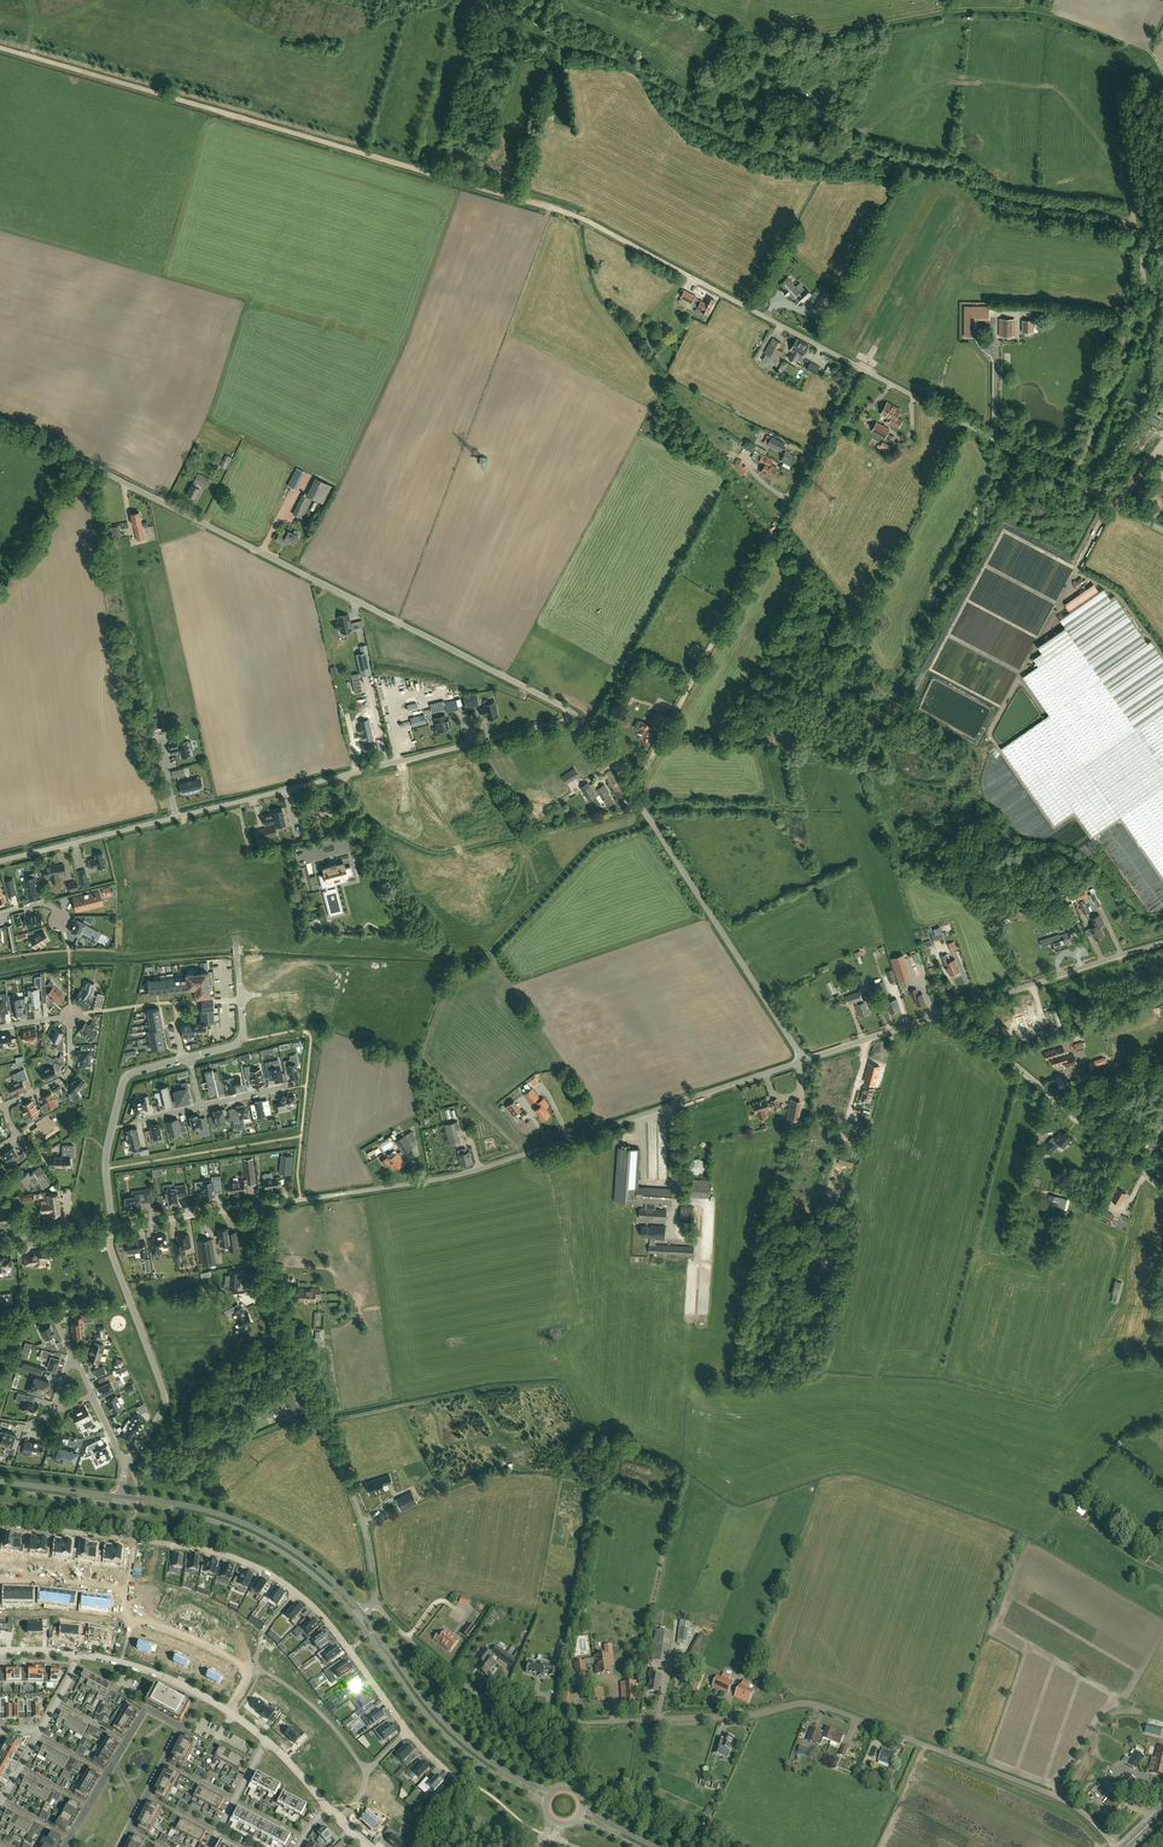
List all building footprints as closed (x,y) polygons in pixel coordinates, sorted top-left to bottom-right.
[(804,289),(800,293),(788,280),(781,286),(785,290),(786,291),(785,292),(788,296),(789,295),(793,299),(798,295),(800,297),(799,297),(804,302),(811,296),(806,291),(804,289)] [(695,296),(690,293),(685,291),(681,298),(692,304),(695,296)] [(704,306),(710,309),(715,300),(708,297),(705,303),(704,306)] [(707,314),(710,309),(704,306),(705,303),(701,301),(695,311),(701,314),(702,312),(707,314)] [(965,337),(975,337),(975,317),(989,317),(989,307),(965,307),(965,337)] [(1015,335),(1015,319),(1001,319),(1000,335),(1015,335)] [(1034,321),(1023,321),(1023,332),(1034,332),(1034,321)] [(773,338),(770,344),(764,353),(777,361),(782,352),(778,349),(782,343),(773,338)] [(809,346),(797,339),(791,350),(793,351),(789,359),(796,362),(799,357),(803,360),(810,348),(808,348),(809,346)] [(816,374),(820,367),(811,362),(807,369),(816,374)] [(898,413),(899,413),(901,410),(888,402),(882,414),(889,417),(892,412),(893,413),(894,412),(897,414),(898,413)] [(889,417),(891,419),(889,422),(899,427),(900,426),(901,426),(903,423),(902,422),(902,420),(897,417),(899,413),(898,413),(897,414),(894,412),(893,413),(892,412),(889,417)] [(873,431),(879,434),(884,426),(877,422),(873,431)] [(890,429),(884,426),(879,434),(886,438),(890,429)] [(781,452),(786,443),(771,436),(767,445),(781,452)] [(876,447),(879,449),(887,453),(891,446),(883,442),(881,446),(878,445),(876,447)] [(755,450),(745,445),(744,445),(743,448),(754,453),(755,450)] [(789,469),(791,466),(796,457),(789,454),(790,453),(787,451),(782,461),(784,462),(782,466),(789,469)] [(765,464),(764,467),(761,471),(772,478),(777,469),(770,464),(773,460),(759,452),(757,456),(756,459),(759,461),(765,464)] [(225,455),(223,460),(229,463),(232,458),(225,455)] [(737,458),(734,465),(742,475),(749,469),(746,465),(744,466),(742,464),(744,462),(737,458)] [(227,469),(229,463),(223,460),(220,466),(227,469)] [(206,487),(210,479),(198,473),(194,481),(195,481),(193,485),(192,485),(187,495),(195,498),(200,489),(196,487),(198,483),(206,487)] [(317,478),(308,495),(323,503),(332,486),(317,478)] [(1140,500),(1149,485),(1144,481),(1141,486),(1134,496),(1131,502),(1137,505),(1140,500)] [(302,519),(312,499),(303,494),(293,514),(302,519)] [(137,540),(145,539),(141,523),(142,523),(139,512),(131,514),(133,525),(134,524),(137,540)] [(116,539),(122,538),(120,529),(119,525),(113,527),(116,539)] [(294,545),(298,537),(288,532),(286,536),(280,533),(276,539),(283,543),(285,540),(294,545)] [(1151,641),(1147,643),(1115,596),(1110,599),(1104,589),(1060,619),(1065,627),(1038,646),(1047,660),(1023,676),(1049,714),(1050,714),(1001,748),(1054,825),(1074,811),(1092,836),(1095,834),(1121,816),(1162,876),(1162,658),(1151,641)] [(344,632),(352,630),(352,629),(355,628),(354,623),(351,624),(350,623),(349,623),(347,615),(338,617),(339,622),(335,623),(337,630),(343,628),(344,632)] [(368,652),(366,645),(360,646),(361,653),(356,654),(361,676),(371,674),(367,653),(368,652)] [(358,673),(351,675),(355,693),(362,691),(359,677),(358,673)] [(629,704),(633,697),(626,693),(622,700),(629,704)] [(478,703),(476,695),(464,698),(466,706),(478,703)] [(444,701),(429,704),(431,713),(446,709),(444,703),(444,701)] [(487,715),(488,719),(498,717),(496,710),(497,710),(496,704),(490,705),(489,704),(484,705),(485,708),(481,709),(482,716),(487,715)] [(661,726),(666,716),(658,712),(653,721),(661,726)] [(412,726),(426,723),(424,715),(410,718),(412,726)] [(438,732),(449,729),(448,728),(451,727),(450,722),(447,723),(445,716),(435,718),(438,732)] [(638,719),(634,728),(637,729),(639,730),(645,734),(643,738),(649,741),(650,740),(654,733),(650,731),(650,729),(652,726),(650,725),(643,722),(642,721),(638,719)] [(370,723),(359,725),(360,734),(362,733),(365,749),(375,747),(370,723)] [(178,744),(168,746),(170,755),(180,752),(182,757),(191,755),(190,749),(193,748),(191,741),(188,742),(188,740),(178,742),(178,744)] [(184,768),(177,770),(179,777),(185,775),(184,768)] [(183,786),(181,786),(183,794),(185,793),(187,793),(188,794),(200,791),(199,789),(201,789),(199,782),(198,782),(197,778),(182,782),(183,786)] [(588,782),(581,787),(583,791),(587,798),(589,801),(596,797),(601,803),(603,806),(606,804),(608,806),(614,802),(609,793),(607,791),(608,790),(604,784),(600,788),(597,789),(599,792),(596,794),(590,786),(588,782)] [(527,827),(537,822),(531,809),(529,810),(528,807),(519,811),(527,827)] [(263,816),(265,825),(276,823),(277,826),(286,824),(285,819),(285,818),(284,818),(284,815),(284,814),(282,810),(278,811),(277,810),(273,811),(274,813),(263,816)] [(260,830),(262,838),(277,835),(275,826),(260,830)] [(103,852),(95,854),(96,859),(94,860),(94,859),(89,860),(91,868),(98,866),(98,868),(106,866),(103,852)] [(347,883),(346,877),(353,875),(352,872),(351,867),(348,868),(345,869),(343,863),(336,865),(336,864),(335,863),(335,864),(335,863),(335,865),(332,866),(331,864),(331,865),(330,865),(330,866),(323,868),(325,874),(316,876),(310,878),(313,890),(322,888),(330,916),(336,914),(343,912),(336,888),(336,886),(347,883)] [(45,877),(51,876),(52,883),(60,881),(59,878),(58,874),(66,872),(64,864),(56,866),(56,864),(43,867),(43,869),(43,871),(43,872),(43,873),(44,875),(45,876),(45,877)] [(87,876),(80,877),(82,887),(89,885),(87,876)] [(25,880),(29,897),(39,895),(35,877),(25,880)] [(11,887),(14,887),(13,879),(5,881),(9,895),(16,894),(16,893),(13,894),(11,887)] [(70,891),(79,889),(77,881),(69,883),(70,891)] [(111,895),(109,886),(102,888),(103,894),(106,894),(107,896),(111,895)] [(1082,897),(1083,899),(1087,897),(1084,889),(1075,893),(1077,899),(1082,897)] [(84,895),(74,897),(75,901),(74,901),(76,907),(83,905),(84,909),(92,907),(91,903),(98,902),(96,896),(95,892),(99,891),(88,894),(88,893),(88,894),(85,895),(84,894),(84,895)] [(1098,899),(1095,893),(1089,895),(1092,902),(1098,899)] [(1084,913),(1089,911),(1084,900),(1079,902),(1084,913)] [(40,913),(25,917),(27,927),(43,924),(40,913)] [(1063,914),(1055,916),(1059,929),(1067,927),(1063,914)] [(1095,928),(1099,926),(1104,924),(1103,923),(1104,922),(1103,919),(1102,919),(1100,915),(1092,918),(1095,926),(1094,927),(1095,928)] [(80,936),(80,935),(85,937),(86,937),(92,940),(96,932),(85,926),(86,924),(77,920),(71,931),(80,936)] [(12,924),(7,926),(9,935),(13,934),(15,946),(11,947),(12,951),(17,950),(16,950),(11,925),(12,925),(12,924)] [(1095,928),(1094,927),(1091,928),(1096,940),(1098,939),(1099,940),(1102,938),(1102,937),(1104,936),(1101,928),(1100,929),(1099,926),(1095,928)] [(36,948),(41,945),(40,944),(43,942),(44,943),(49,940),(44,931),(36,935),(36,934),(30,938),(36,948)] [(944,938),(943,936),(947,935),(946,931),(935,935),(935,933),(931,934),(933,941),(944,938)] [(1047,939),(1040,941),(1042,947),(1049,945),(1054,943),(1056,952),(1062,950),(1061,948),(1069,946),(1067,941),(1072,940),(1069,933),(1060,936),(1059,935),(1047,939)] [(950,975),(960,971),(955,959),(949,961),(946,954),(941,956),(944,963),(947,971),(948,970),(950,975)] [(899,982),(911,978),(903,955),(892,959),(899,982)] [(187,973),(186,974),(186,977),(187,976),(188,989),(195,988),(196,998),(200,997),(201,997),(211,996),(210,985),(208,972),(208,971),(207,962),(200,962),(201,972),(200,972),(197,973),(187,973)] [(896,981),(892,969),(886,971),(890,983),(896,981)] [(856,977),(862,988),(868,984),(863,974),(856,977)] [(32,990),(29,990),(29,996),(30,995),(31,1001),(30,1001),(31,1010),(34,1010),(35,1010),(35,1009),(35,1004),(38,1003),(39,1003),(38,993),(38,991),(38,990),(41,989),(41,977),(34,978),(35,985),(33,985),(33,989),(32,989),(32,990)] [(875,991),(885,988),(883,981),(873,985),(874,988),(875,991)] [(93,993),(95,984),(88,982),(86,989),(83,994),(80,992),(74,1000),(87,1008),(92,1000),(91,999),(92,997),(91,996),(93,993)] [(47,985),(41,985),(42,995),(46,995),(48,995),(51,997),(50,998),(53,1000),(54,999),(58,1003),(64,996),(54,987),(53,986),(52,988),(47,985)] [(914,996),(917,1005),(925,1003),(922,994),(918,995),(916,988),(910,991),(912,997),(914,996)] [(860,1016),(869,1013),(865,1002),(864,999),(862,999),(860,991),(846,996),(848,1004),(858,1001),(859,1003),(855,1005),(857,1010),(858,1010),(860,1016)] [(5,1015),(3,1007),(7,1006),(7,1001),(8,1001),(7,993),(0,994),(1,998),(0,999),(0,1016),(5,1015)] [(12,1002),(8,1002),(10,1012),(14,1011),(14,1013),(19,1012),(19,1011),(22,1010),(22,1008),(23,1008),(22,1005),(21,1005),(21,1003),(25,1002),(25,998),(12,1000),(12,1002)] [(890,1013),(900,1010),(897,999),(886,1002),(890,1013)] [(818,1014),(812,1016),(817,1031),(828,1027),(826,1019),(830,1018),(825,1004),(816,1007),(815,1007),(818,1014)] [(147,1011),(144,1011),(144,1014),(148,1013),(149,1017),(160,1015),(159,1008),(147,1011)] [(1063,1027),(1070,1024),(1065,1008),(1058,1010),(1063,1027)] [(149,1021),(146,1022),(146,1024),(150,1023),(150,1024),(162,1021),(160,1015),(149,1017),(149,1021)] [(1023,1020),(1015,1022),(1020,1039),(1028,1037),(1023,1020)] [(146,1024),(143,1025),(144,1027),(147,1026),(148,1031),(149,1031),(161,1029),(162,1028),(163,1028),(162,1021),(150,1024),(150,1023),(146,1024)] [(95,1031),(98,1026),(93,1022),(89,1026),(86,1023),(79,1030),(86,1036),(87,1035),(92,1039),(97,1033),(95,1031)] [(188,1024),(181,1024),(182,1038),(187,1037),(187,1041),(190,1041),(189,1037),(190,1037),(189,1036),(188,1024)] [(1056,1033),(1062,1031),(1060,1025),(1054,1027),(1056,1033)] [(1048,1035),(1055,1032),(1053,1026),(1045,1029),(1048,1035)] [(64,1037),(63,1037),(62,1036),(63,1032),(59,1030),(58,1030),(53,1028),(52,1028),(55,1030),(54,1033),(51,1032),(49,1037),(59,1042),(56,1049),(63,1052),(64,1052),(64,1037)] [(28,1031),(22,1031),(24,1042),(29,1041),(29,1040),(34,1039),(35,1040),(42,1039),(41,1032),(36,1032),(36,1029),(28,1030),(28,1031)] [(149,1035),(146,1035),(146,1038),(150,1037),(162,1035),(162,1034),(161,1029),(149,1031),(149,1035)] [(0,1035),(0,1044),(10,1043),(11,1048),(17,1047),(15,1037),(11,1038),(10,1033),(0,1035)] [(150,1037),(146,1038),(147,1040),(150,1039),(151,1043),(163,1041),(163,1039),(162,1036),(162,1035),(150,1037)] [(163,1041),(151,1043),(152,1050),(155,1050),(164,1048),(163,1042),(163,1041)] [(84,1053),(80,1053),(80,1060),(78,1060),(78,1067),(85,1067),(85,1063),(90,1063),(90,1055),(95,1055),(95,1046),(86,1046),(86,1051),(84,1051),(84,1053)] [(1064,1063),(1065,1067),(1077,1063),(1074,1054),(1066,1057),(1065,1052),(1063,1047),(1058,1048),(1059,1050),(1056,1051),(1055,1049),(1045,1052),(1047,1059),(1052,1057),(1055,1065),(1060,1064),(1061,1065),(1064,1063)] [(1096,1067),(1106,1063),(1103,1057),(1093,1061),(1096,1067)] [(299,1065),(297,1058),(283,1061),(285,1070),(289,1069),(291,1078),(293,1077),(294,1078),(298,1077),(298,1076),(296,1065),(299,1065)] [(272,1061),(265,1063),(268,1077),(274,1076),(275,1081),(276,1081),(277,1082),(282,1081),(282,1080),(283,1079),(280,1065),(273,1066),(272,1061)] [(53,1066),(41,1072),(45,1080),(57,1075),(55,1070),(58,1069),(59,1070),(62,1065),(55,1062),(53,1066)] [(870,1064),(865,1082),(876,1085),(881,1067),(870,1064)] [(253,1086),(264,1084),(260,1069),(251,1071),(250,1066),(244,1067),(247,1080),(252,1080),(253,1086)] [(24,1069),(17,1072),(20,1077),(14,1079),(16,1082),(8,1085),(12,1094),(16,1092),(17,1093),(21,1091),(21,1090),(25,1088),(22,1082),(29,1079),(24,1069)] [(212,1069),(212,1072),(206,1073),(209,1085),(208,1086),(209,1093),(216,1092),(216,1091),(217,1091),(218,1095),(217,1088),(221,1087),(217,1070),(213,1071),(212,1069)] [(85,1082),(77,1075),(73,1080),(73,1081),(68,1087),(72,1091),(69,1094),(73,1101),(79,1099),(75,1094),(81,1087),(85,1082)] [(228,1092),(236,1090),(235,1086),(242,1085),(240,1077),(233,1079),(233,1078),(225,1079),(228,1092)] [(180,1090),(175,1091),(175,1094),(177,1104),(184,1103),(189,1101),(188,1098),(191,1097),(189,1088),(188,1088),(188,1086),(187,1082),(181,1083),(183,1089),(180,1090)] [(161,1087),(162,1091),(154,1093),(156,1098),(157,1097),(159,1105),(165,1104),(166,1107),(172,1105),(167,1086),(161,1087)] [(531,1089),(524,1094),(530,1103),(539,1097),(533,1088),(531,1089)] [(51,1093),(42,1097),(46,1104),(41,1106),(44,1113),(52,1109),(52,1107),(58,1105),(55,1099),(54,1099),(51,1093)] [(277,1112),(284,1110),(290,1109),(289,1106),(289,1105),(296,1103),(294,1095),(288,1097),(288,1095),(287,1094),(284,1095),(279,1096),(281,1102),(275,1103),(275,1105),(277,1112)] [(135,1107),(136,1114),(143,1112),(143,1110),(147,1109),(146,1106),(151,1105),(148,1095),(144,1096),(144,1099),(134,1101),(135,1106),(133,1106),(133,1107),(135,1107)] [(540,1111),(545,1108),(549,1105),(543,1098),(537,1102),(540,1106),(537,1108),(540,1111)] [(767,1099),(754,1103),(757,1113),(758,1113),(759,1119),(768,1116),(766,1111),(770,1109),(774,1108),(775,1109),(780,1107),(777,1099),(772,1101),(772,1102),(768,1103),(767,1099)] [(270,1113),(268,1104),(263,1105),(263,1104),(262,1101),(262,1100),(260,1101),(255,1102),(255,1104),(251,1105),(254,1116),(254,1117),(255,1116),(258,1116),(258,1117),(259,1117),(258,1116),(265,1114),(265,1116),(266,1115),(265,1115),(265,1112),(269,1111),(270,1113)] [(800,1101),(791,1100),(788,1117),(796,1119),(800,1101)] [(30,1117),(37,1114),(36,1110),(37,1110),(35,1105),(34,1106),(32,1101),(23,1105),(25,1108),(22,1109),(24,1114),(27,1113),(29,1117),(30,1117)] [(506,1107),(513,1116),(521,1110),(514,1101),(506,1107)] [(232,1115),(235,1131),(241,1129),(239,1120),(250,1117),(249,1112),(247,1112),(245,1106),(243,1106),(243,1104),(236,1106),(238,1112),(236,1112),(236,1114),(232,1115)] [(225,1108),(217,1110),(214,1110),(214,1111),(213,1111),(214,1115),(209,1116),(212,1129),(217,1128),(216,1124),(220,1123),(220,1124),(222,1124),(221,1123),(226,1122),(224,1115),(226,1115),(225,1108)] [(550,1114),(545,1108),(540,1111),(537,1108),(535,1109),(543,1120),(544,1118),(545,1119),(546,1120),(549,1118),(549,1117),(548,1116),(550,1114)] [(862,1112),(857,1127),(857,1128),(866,1131),(866,1130),(871,1114),(870,1114),(863,1112),(862,1112)] [(54,1125),(48,1115),(42,1119),(44,1122),(32,1131),(37,1137),(42,1134),(45,1138),(54,1132),(51,1127),(54,1125)] [(197,1115),(190,1117),(190,1118),(189,1118),(190,1124),(192,1123),(193,1129),(198,1128),(199,1128),(200,1128),(201,1131),(203,1130),(204,1135),(210,1134),(207,1123),(203,1124),(201,1119),(201,1117),(197,1118),(197,1115)] [(176,1120),(167,1122),(171,1135),(187,1131),(186,1125),(185,1125),(180,1126),(179,1124),(178,1122),(178,1119),(176,1120)] [(457,1121),(444,1124),(449,1142),(459,1140),(457,1130),(459,1129),(457,1121)] [(162,1139),(159,1124),(151,1126),(153,1134),(148,1135),(150,1144),(155,1143),(155,1141),(162,1139)] [(131,1130),(126,1131),(129,1146),(133,1145),(134,1148),(133,1148),(134,1152),(143,1150),(142,1146),(140,1146),(139,1144),(141,1144),(139,1138),(139,1137),(138,1135),(139,1135),(137,1129),(132,1130),(132,1129),(131,1129),(131,1130)] [(412,1131),(406,1135),(396,1141),(403,1154),(413,1148),(411,1144),(418,1140),(412,1131)] [(1050,1154),(1053,1150),(1056,1147),(1057,1148),(1060,1144),(1064,1146),(1068,1142),(1071,1144),(1075,1140),(1065,1132),(1063,1134),(1060,1132),(1054,1139),(1052,1138),(1043,1148),(1050,1154)] [(69,1156),(73,1156),(73,1145),(62,1145),(62,1156),(51,1156),(51,1167),(60,1167),(60,1162),(63,1162),(63,1163),(65,1163),(65,1162),(69,1162),(69,1156)] [(6,1162),(7,1163),(16,1157),(19,1161),(26,1157),(23,1152),(19,1155),(18,1155),(19,1155),(13,1147),(9,1151),(9,1150),(6,1152),(2,1155),(3,1157),(2,1157),(5,1162),(6,1162)] [(639,1218),(645,1218),(666,1220),(667,1210),(655,1209),(656,1204),(672,1205),(673,1189),(638,1186),(640,1149),(620,1147),(616,1201),(646,1203),(645,1208),(640,1208),(639,1218)] [(470,1152),(467,1152),(466,1148),(457,1150),(458,1154),(461,1165),(472,1163),(470,1152)] [(367,1153),(370,1159),(377,1155),(374,1149),(367,1153)] [(395,1161),(401,1157),(398,1153),(388,1159),(387,1158),(382,1161),(386,1166),(390,1164),(394,1162),(394,1163),(396,1162),(395,1161)] [(292,1156),(282,1155),(280,1173),(291,1174),(292,1156)] [(394,1162),(390,1164),(394,1170),(399,1167),(400,1167),(403,1165),(403,1164),(405,1163),(401,1157),(395,1161),(396,1162),(394,1163),(394,1162)] [(252,1158),(244,1159),(246,1177),(255,1176),(252,1158)] [(23,1184),(23,1183),(25,1186),(31,1182),(33,1185),(38,1181),(43,1189),(50,1184),(42,1172),(37,1176),(34,1172),(30,1175),(28,1172),(26,1174),(27,1175),(21,1180),(22,1182),(23,1184)] [(205,1200),(211,1199),(211,1196),(215,1196),(214,1187),(221,1186),(220,1176),(212,1177),(212,1182),(203,1183),(203,1188),(200,1189),(201,1196),(204,1195),(205,1200)] [(277,1177),(262,1179),(263,1184),(265,1184),(265,1189),(270,1188),(270,1189),(275,1188),(274,1187),(279,1187),(277,1177)] [(247,1180),(238,1181),(238,1183),(234,1184),(234,1181),(228,1182),(229,1193),(234,1192),(235,1195),(240,1194),(240,1191),(245,1191),(244,1184),(248,1183),(247,1180)] [(187,1195),(186,1185),(173,1187),(173,1188),(165,1190),(166,1195),(165,1195),(166,1200),(169,1200),(169,1203),(170,1203),(170,1204),(175,1204),(174,1203),(178,1202),(177,1195),(180,1195),(180,1196),(187,1195)] [(1119,1203),(1126,1193),(1119,1188),(1118,1189),(1114,1186),(1111,1190),(1116,1193),(1112,1199),(1119,1203)] [(126,1200),(124,1200),(125,1206),(127,1206),(127,1207),(131,1206),(132,1209),(141,1208),(140,1200),(148,1199),(147,1190),(141,1191),(142,1194),(133,1195),(133,1197),(126,1198),(126,1200)] [(49,1195),(50,1200),(41,1201),(41,1205),(40,1205),(41,1212),(51,1211),(52,1214),(49,1215),(61,1214),(58,1193),(47,1195),(49,1195)] [(692,1222),(693,1207),(681,1206),(680,1221),(692,1222)] [(0,1214),(0,1225),(5,1224),(4,1222),(8,1222),(7,1217),(9,1217),(13,1217),(12,1207),(2,1209),(3,1213),(0,1214)] [(1096,1214),(1110,1221),(1114,1215),(1100,1207),(1096,1214)] [(694,1255),(694,1247),(655,1244),(656,1238),(665,1239),(666,1226),(652,1225),(652,1226),(643,1226),(642,1236),(651,1237),(650,1244),(649,1252),(694,1255)] [(229,1233),(228,1228),(218,1230),(220,1245),(228,1244),(229,1251),(239,1249),(236,1232),(229,1233)] [(159,1236),(154,1236),(154,1239),(150,1240),(152,1255),(162,1253),(161,1247),(167,1246),(166,1235),(164,1235),(164,1234),(159,1235),(159,1236)] [(175,1255),(180,1255),(185,1254),(184,1247),(190,1246),(189,1234),(177,1236),(178,1241),(173,1242),(175,1255)] [(141,1256),(147,1255),(145,1242),(140,1242),(140,1239),(126,1242),(127,1252),(140,1250),(141,1256)] [(215,1263),(211,1239),(199,1241),(203,1265),(215,1263)] [(52,1258),(52,1257),(52,1256),(53,1255),(53,1254),(53,1253),(52,1252),(52,1251),(51,1251),(51,1250),(51,1249),(45,1250),(44,1249),(44,1250),(42,1250),(42,1249),(41,1249),(41,1250),(36,1251),(34,1251),(34,1255),(24,1257),(25,1265),(35,1264),(36,1267),(45,1266),(45,1264),(45,1259),(52,1258)] [(6,1270),(5,1268),(11,1267),(10,1256),(4,1257),(4,1255),(0,1256),(0,1271),(6,1270)] [(230,1284),(224,1284),(223,1289),(232,1290),(232,1285),(239,1286),(240,1272),(231,1271),(230,1284)] [(1112,1301),(1115,1302),(1117,1295),(1120,1295),(1123,1283),(1117,1281),(1113,1293),(1114,1293),(1112,1301)] [(300,1288),(299,1301),(314,1302),(315,1294),(320,1294),(320,1289),(313,1288),(313,1289),(300,1288)] [(246,1315),(242,1308),(235,1311),(239,1319),(237,1320),(240,1327),(253,1321),(249,1313),(246,1315)] [(75,1322),(71,1322),(72,1331),(73,1331),(74,1337),(82,1336),(82,1329),(84,1329),(83,1322),(85,1322),(93,1321),(92,1318),(92,1317),(92,1315),(92,1314),(84,1315),(81,1315),(82,1317),(75,1317),(75,1322)] [(43,1328),(41,1329),(45,1338),(43,1338),(45,1342),(47,1346),(54,1343),(51,1336),(51,1335),(52,1334),(52,1335),(55,1334),(54,1333),(54,1332),(54,1333),(53,1332),(54,1331),(53,1331),(50,1325),(48,1326),(46,1321),(42,1323),(41,1324),(43,1328)] [(98,1333),(99,1338),(107,1338),(107,1333),(104,1333),(104,1326),(98,1326),(98,1333)] [(319,1338),(311,1338),(312,1331),(308,1331),(308,1342),(319,1342),(319,1338)] [(93,1364),(98,1366),(99,1362),(104,1346),(94,1342),(92,1348),(91,1348),(90,1353),(89,1359),(94,1360),(93,1364)] [(25,1344),(21,1356),(27,1358),(31,1346),(25,1344)] [(53,1356),(54,1353),(42,1349),(40,1353),(46,1355),(44,1360),(49,1361),(48,1368),(47,1367),(47,1368),(48,1368),(50,1369),(49,1370),(54,1372),(55,1370),(55,1371),(56,1371),(56,1370),(57,1366),(58,1366),(59,1363),(58,1363),(60,1359),(60,1358),(59,1358),(53,1356)] [(117,1356),(114,1364),(114,1365),(116,1367),(123,1363),(120,1358),(117,1356)] [(23,1364),(22,1368),(32,1371),(40,1374),(42,1370),(33,1367),(23,1364)] [(107,1383),(98,1387),(99,1388),(98,1388),(101,1395),(102,1394),(102,1395),(116,1389),(113,1382),(117,1381),(113,1372),(104,1376),(107,1383)] [(33,1384),(31,1392),(43,1396),(44,1393),(49,1394),(51,1389),(48,1388),(48,1387),(50,1382),(47,1382),(48,1380),(43,1378),(43,1380),(36,1378),(34,1383),(33,1382),(33,1384)] [(35,1414),(38,1405),(27,1401),(28,1396),(18,1392),(17,1397),(23,1399),(23,1400),(25,1401),(22,1410),(35,1414)] [(123,1409),(116,1396),(108,1400),(109,1404),(108,1404),(111,1410),(112,1409),(114,1413),(123,1409)] [(289,1396),(283,1400),(286,1405),(289,1409),(285,1412),(288,1416),(292,1414),(291,1413),(299,1408),(293,1398),(292,1399),(289,1396)] [(273,1406),(276,1411),(284,1406),(281,1401),(273,1406)] [(91,1418),(85,1407),(73,1413),(78,1424),(82,1422),(85,1429),(93,1425),(90,1418),(91,1418)] [(121,1426),(116,1428),(120,1435),(128,1441),(131,1436),(130,1435),(132,1432),(136,1434),(136,1435),(137,1434),(146,1420),(146,1421),(146,1420),(137,1414),(135,1417),(134,1416),(131,1421),(132,1421),(127,1428),(127,1429),(128,1429),(126,1432),(123,1430),(122,1429),(121,1426)] [(15,1454),(19,1440),(14,1439),(15,1435),(15,1436),(16,1435),(15,1435),(10,1433),(6,1432),(2,1431),(2,1430),(1,1430),(1,1431),(0,1434),(0,1443),(11,1446),(9,1452),(15,1454)] [(42,1453),(43,1444),(37,1443),(38,1442),(35,1442),(34,1443),(25,1441),(24,1448),(28,1449),(28,1451),(42,1453)] [(87,1447),(85,1453),(92,1450),(95,1456),(93,1457),(97,1465),(101,1463),(102,1464),(109,1461),(107,1458),(112,1456),(110,1450),(108,1450),(106,1445),(100,1448),(96,1441),(92,1443),(92,1444),(87,1447)] [(59,1448),(57,1457),(62,1459),(62,1460),(63,1461),(63,1460),(69,1462),(70,1461),(74,1462),(77,1453),(73,1452),(73,1451),(65,1449),(65,1450),(59,1448)] [(81,1466),(78,1467),(76,1473),(85,1474),(81,1466)] [(366,1483),(370,1494),(384,1489),(383,1485),(391,1482),(389,1475),(380,1478),(366,1483)] [(417,1502),(416,1500),(412,1492),(396,1500),(400,1509),(417,1502)] [(2,1543),(1,1550),(5,1551),(5,1548),(12,1549),(14,1536),(7,1535),(6,1543),(2,1543)] [(14,1536),(12,1549),(20,1550),(19,1553),(23,1553),(24,1545),(20,1545),(22,1537),(14,1536)] [(27,1546),(26,1553),(30,1554),(30,1551),(38,1552),(39,1539),(32,1538),(31,1546),(27,1546)] [(39,1539),(38,1552),(45,1553),(45,1556),(48,1556),(49,1549),(46,1548),(47,1540),(39,1539)] [(52,1549),(51,1556),(55,1557),(55,1554),(63,1555),(64,1542),(57,1541),(56,1549),(52,1549)] [(64,1542),(63,1555),(70,1556),(70,1559),(74,1559),(74,1552),(71,1551),(72,1543),(64,1542)] [(77,1552),(76,1560),(80,1560),(81,1557),(88,1558),(89,1545),(82,1544),(81,1552),(77,1552)] [(89,1545),(88,1558),(95,1559),(95,1562),(99,1562),(100,1555),(96,1554),(97,1546),(89,1545)] [(102,1555),(101,1563),(105,1563),(106,1560),(113,1561),(115,1548),(107,1547),(106,1556),(102,1555)] [(115,1548),(113,1561),(120,1562),(120,1565),(124,1565),(125,1558),(121,1557),(122,1549),(115,1548)] [(142,1560),(141,1568),(145,1568),(145,1565),(153,1566),(154,1553),(147,1552),(146,1560),(142,1560)] [(154,1553),(153,1566),(160,1567),(160,1570),(164,1570),(165,1563),(161,1562),(162,1554),(154,1553)] [(175,1555),(173,1566),(169,1565),(168,1572),(175,1574),(176,1569),(182,1569),(184,1557),(182,1556),(182,1555),(176,1554),(176,1556),(175,1555)] [(199,1559),(191,1558),(190,1566),(186,1565),(185,1574),(193,1575),(193,1572),(197,1572),(198,1570),(199,1571),(200,1566),(198,1566),(199,1559)] [(216,1561),(210,1559),(209,1561),(208,1561),(207,1566),(202,1565),(200,1577),(206,1578),(207,1574),(215,1576),(218,1563),(216,1563),(216,1561)] [(218,1574),(216,1581),(222,1583),(224,1579),(229,1580),(233,1568),(230,1567),(230,1566),(226,1564),(226,1565),(225,1565),(223,1570),(222,1575),(218,1574)] [(241,1581),(235,1578),(232,1586),(237,1589),(239,1586),(246,1590),(252,1576),(244,1572),(241,1581)] [(259,1579),(250,1592),(258,1596),(256,1599),(259,1602),(265,1593),(262,1591),(267,1584),(266,1583),(267,1583),(263,1580),(263,1581),(262,1581),(259,1579)] [(277,1606),(281,1600),(282,1600),(283,1600),(283,1599),(284,1599),(284,1598),(285,1597),(285,1596),(285,1595),(285,1594),(284,1594),(284,1593),(284,1592),(283,1592),(282,1591),(281,1591),(280,1591),(279,1591),(274,1588),(272,1592),(269,1590),(264,1597),(269,1600),(267,1602),(274,1607),(276,1605),(277,1606)] [(3,1591),(3,1596),(5,1596),(5,1601),(12,1601),(12,1589),(5,1589),(5,1591),(3,1591)] [(41,1590),(40,1602),(47,1603),(49,1591),(41,1590)] [(68,1594),(67,1605),(74,1606),(76,1594),(68,1594)] [(83,1595),(81,1607),(89,1608),(90,1596),(83,1595)] [(103,1598),(102,1609),(109,1610),(110,1604),(112,1604),(112,1599),(103,1598)] [(140,1605),(139,1609),(140,1610),(140,1612),(147,1613),(149,1601),(142,1600),(141,1605),(140,1605)] [(149,1601),(147,1613),(154,1614),(156,1603),(149,1601)] [(156,1603),(154,1614),(160,1616),(162,1604),(156,1603)] [(162,1604),(160,1616),(166,1617),(169,1605),(162,1604)] [(296,1604),(286,1615),(293,1620),(291,1622),(295,1625),(300,1619),(297,1616),(303,1610),(302,1609),(302,1608),(298,1604),(297,1605),(296,1604)] [(169,1605),(166,1617),(174,1618),(176,1607),(169,1605)] [(664,1613),(654,1612),(652,1624),(662,1626),(664,1613)] [(185,1613),(182,1620),(194,1625),(197,1618),(185,1613)] [(197,1618),(194,1625),(205,1631),(209,1624),(197,1618)] [(304,1628),(301,1624),(293,1632),(296,1636),(299,1633),(300,1635),(305,1631),(310,1636),(309,1637),(314,1633),(313,1632),(318,1627),(316,1624),(318,1623),(314,1619),(311,1621),(310,1621),(309,1622),(310,1622),(304,1628)] [(27,1628),(27,1632),(28,1632),(28,1633),(43,1633),(43,1627),(47,1627),(47,1620),(42,1620),(42,1624),(28,1624),(28,1628),(27,1628)] [(0,1634),(0,1630),(8,1631),(8,1628),(12,1628),(12,1622),(8,1622),(8,1624),(1,1624),(0,1624),(0,1634)] [(462,1633),(465,1635),(467,1637),(475,1627),(470,1623),(465,1630),(462,1633)] [(63,1627),(62,1635),(78,1637),(78,1635),(84,1635),(85,1625),(76,1624),(76,1625),(72,1625),(72,1628),(63,1627)] [(89,1625),(88,1629),(92,1630),(90,1640),(97,1641),(97,1640),(97,1641),(101,1641),(106,1642),(107,1632),(99,1631),(100,1627),(89,1625)] [(687,1644),(690,1627),(680,1625),(678,1643),(687,1644)] [(217,1626),(212,1636),(218,1640),(224,1629),(217,1626)] [(224,1629),(218,1640),(224,1643),(230,1633),(224,1629)] [(328,1640),(329,1639),(327,1636),(324,1633),(323,1633),(320,1629),(313,1635),(316,1639),(313,1641),(312,1642),(317,1648),(318,1648),(320,1651),(330,1643),(328,1640)] [(669,1663),(673,1632),(657,1630),(652,1660),(669,1663)] [(438,1635),(434,1639),(438,1642),(439,1642),(450,1651),(458,1641),(446,1631),(441,1637),(438,1635)] [(230,1633),(224,1643),(229,1646),(235,1636),(230,1633)] [(235,1636),(229,1646),(235,1650),(241,1639),(235,1636)] [(241,1639),(235,1650),(243,1654),(245,1650),(244,1649),(247,1643),(241,1639)] [(140,1641),(137,1649),(150,1654),(152,1651),(155,1652),(158,1645),(154,1643),(153,1646),(140,1641)] [(496,1646),(492,1652),(503,1659),(513,1666),(517,1660),(516,1660),(513,1658),(507,1653),(496,1646)] [(566,1647),(559,1646),(557,1658),(564,1659),(566,1647)] [(324,1649),(317,1655),(320,1659),(324,1656),(329,1663),(340,1654),(335,1647),(327,1653),(324,1649)] [(485,1663),(489,1658),(491,1654),(484,1649),(478,1659),(482,1662),(485,1663)] [(175,1651),(172,1658),(175,1659),(174,1663),(183,1667),(186,1668),(188,1669),(186,1668),(190,1661),(192,1662),(190,1661),(177,1655),(178,1653),(175,1651)] [(585,1665),(595,1663),(597,1674),(613,1672),(612,1664),(615,1663),(613,1653),(594,1656),(595,1658),(584,1659),(584,1660),(583,1661),(574,1662),(576,1675),(586,1673),(585,1665)] [(289,1657),(293,1663),(297,1660),(293,1654),(289,1657)] [(485,1663),(482,1662),(477,1668),(486,1675),(495,1662),(489,1658),(485,1663)] [(537,1676),(541,1677),(542,1677),(542,1676),(543,1676),(544,1673),(548,1674),(548,1675),(555,1676),(558,1663),(550,1662),(537,1660),(536,1661),(527,1659),(526,1667),(528,1667),(527,1673),(536,1674),(536,1675),(537,1675),(537,1676)] [(335,1664),(324,1672),(329,1679),(333,1684),(339,1679),(340,1679),(344,1676),(345,1677),(349,1674),(354,1671),(350,1666),(350,1667),(349,1666),(346,1662),(345,1663),(338,1668),(335,1664)] [(208,1667),(205,1673),(208,1675),(207,1678),(219,1685),(221,1686),(221,1685),(219,1684),(223,1678),(225,1679),(225,1678),(223,1677),(210,1671),(212,1668),(208,1667)] [(7,1683),(14,1683),(14,1669),(7,1669),(7,1675),(3,1675),(3,1683),(7,1683)] [(25,1683),(25,1675),(21,1675),(21,1669),(14,1669),(14,1683),(21,1683),(25,1683)] [(36,1683),(36,1669),(29,1669),(29,1675),(25,1675),(25,1683),(29,1683),(36,1683)] [(47,1683),(47,1676),(43,1675),(43,1669),(36,1669),(36,1683),(43,1683),(47,1683)] [(650,1674),(649,1682),(653,1683),(654,1678),(656,1679),(657,1677),(658,1677),(658,1675),(655,1674),(656,1670),(650,1669),(650,1674)] [(47,1676),(47,1683),(51,1683),(58,1684),(59,1679),(60,1679),(60,1674),(59,1674),(59,1671),(52,1670),(51,1676),(47,1676)] [(87,1687),(92,1676),(85,1672),(79,1683),(87,1687)] [(732,1676),(724,1672),(721,1677),(730,1681),(732,1676)] [(699,1685),(703,1676),(698,1674),(694,1683),(699,1685)] [(649,1688),(648,1691),(649,1691),(657,1692),(658,1687),(659,1687),(659,1683),(661,1675),(658,1675),(658,1677),(657,1677),(656,1679),(654,1678),(653,1683),(649,1682),(649,1688)] [(93,1690),(98,1680),(92,1676),(87,1687),(93,1690)] [(351,1678),(347,1681),(347,1682),(343,1685),(344,1686),(342,1688),(347,1695),(353,1691),(356,1695),(362,1690),(360,1686),(359,1684),(361,1683),(356,1676),(352,1679),(351,1678)] [(729,1693),(733,1683),(718,1676),(713,1686),(729,1693)] [(99,1694),(104,1683),(98,1680),(93,1690),(99,1694)] [(318,1687),(313,1680),(309,1683),(314,1690),(318,1687)] [(739,1688),(753,1694),(754,1690),(748,1688),(750,1683),(749,1683),(749,1682),(746,1680),(745,1681),(744,1681),(743,1685),(741,1684),(739,1688)] [(637,1681),(625,1682),(627,1700),(639,1700),(637,1681)] [(104,1683),(99,1694),(105,1697),(111,1687),(104,1683)] [(155,1686),(145,1703),(180,1722),(190,1705),(178,1698),(178,1697),(168,1691),(167,1692),(155,1686)] [(275,1687),(270,1693),(280,1701),(285,1695),(275,1687)] [(589,1700),(604,1699),(604,1688),(588,1688),(589,1700)] [(749,1702),(753,1694),(739,1688),(735,1696),(749,1702)] [(355,1714),(358,1718),(365,1713),(369,1710),(370,1709),(368,1706),(374,1701),(367,1691),(360,1696),(359,1695),(354,1699),(355,1700),(354,1700),(361,1710),(355,1714)] [(77,1703),(79,1701),(82,1695),(78,1693),(74,1701),(77,1703)] [(105,1706),(110,1697),(106,1695),(101,1704),(105,1706)] [(285,1695),(280,1701),(290,1709),(295,1703),(285,1695)] [(6,1699),(0,1700),(1,1713),(6,1713),(6,1719),(12,1719),(12,1705),(6,1705),(6,1699)] [(33,1712),(33,1718),(40,1717),(40,1711),(41,1710),(41,1706),(39,1706),(39,1704),(33,1704),(33,1700),(27,1700),(28,1713),(33,1712)] [(18,1705),(12,1705),(12,1719),(19,1718),(19,1713),(24,1713),(24,1701),(18,1701),(18,1705)] [(262,1702),(256,1710),(261,1714),(260,1714),(264,1717),(264,1716),(269,1720),(272,1716),(275,1719),(281,1711),(276,1708),(274,1711),(270,1707),(270,1708),(262,1702)] [(123,1709),(135,1716),(138,1710),(127,1703),(123,1709)] [(98,1712),(101,1714),(105,1707),(105,1706),(101,1704),(96,1713),(97,1714),(98,1712)] [(134,1716),(135,1716),(123,1709),(124,1710),(122,1714),(116,1711),(115,1713),(130,1722),(133,1715),(134,1716)] [(365,1713),(374,1725),(375,1725),(375,1724),(377,1723),(378,1724),(381,1721),(381,1720),(385,1717),(386,1717),(380,1709),(380,1710),(379,1711),(372,1715),(369,1710),(365,1713)] [(64,1727),(70,1716),(63,1712),(56,1722),(64,1727)] [(126,1728),(130,1722),(115,1713),(114,1715),(118,1718),(115,1722),(127,1729),(126,1728)] [(70,1730),(76,1720),(70,1716),(64,1727),(70,1730)] [(127,1729),(115,1722),(111,1719),(107,1726),(123,1735),(127,1729)] [(76,1733),(82,1723),(76,1720),(70,1730),(76,1733)] [(82,1723),(76,1733),(82,1737),(88,1727),(82,1723)] [(318,1724),(312,1729),(321,1739),(326,1733),(318,1724)] [(1147,1724),(1146,1731),(1145,1732),(1159,1736),(1161,1736),(1162,1728),(1147,1724)] [(396,1732),(393,1727),(392,1727),(390,1725),(383,1729),(380,1725),(374,1730),(377,1735),(380,1733),(385,1740),(396,1732)] [(835,1733),(835,1731),(827,1728),(825,1733),(821,1732),(812,1728),(807,1740),(817,1744),(819,1738),(823,1740),(824,1738),(832,1741),(832,1740),(834,1734),(835,1734),(836,1733),(835,1733)] [(291,1729),(286,1734),(295,1744),(298,1741),(301,1744),(307,1737),(304,1734),(301,1738),(291,1729)] [(834,1734),(832,1740),(841,1744),(845,1735),(843,1734),(843,1733),(840,1732),(839,1733),(835,1731),(835,1733),(836,1733),(835,1734),(834,1734)] [(326,1733),(321,1739),(330,1748),(335,1743),(326,1733)] [(103,1740),(115,1748),(119,1742),(106,1734),(103,1740)] [(182,1742),(193,1748),(197,1741),(185,1735),(182,1742)] [(723,1741),(718,1740),(714,1753),(722,1755),(724,1747),(731,1749),(734,1738),(725,1735),(723,1741)] [(4,1745),(16,1752),(19,1746),(7,1739),(4,1745)] [(115,1748),(103,1740),(102,1740),(105,1742),(101,1748),(100,1747),(100,1748),(110,1754),(114,1747),(115,1748)] [(190,1754),(193,1748),(182,1742),(181,1742),(182,1742),(179,1749),(190,1754)] [(845,1757),(849,1746),(843,1744),(839,1755),(845,1757)] [(12,1758),(16,1752),(4,1745),(0,1751),(12,1758)] [(46,1759),(52,1749),(44,1745),(38,1755),(46,1759)] [(408,1757),(411,1754),(413,1752),(406,1745),(403,1748),(402,1747),(398,1750),(400,1752),(395,1756),(406,1767),(412,1761),(408,1757)] [(811,1758),(814,1751),(801,1746),(798,1753),(811,1758)] [(1162,1759),(1162,1747),(1157,1746),(1154,1758),(1158,1758),(1160,1758),(1162,1759)] [(220,1762),(226,1750),(220,1747),(221,1747),(220,1747),(214,1758),(220,1762)] [(896,1757),(894,1756),(895,1754),(890,1752),(890,1753),(883,1750),(883,1751),(879,1750),(880,1749),(875,1747),(871,1756),(876,1758),(878,1753),(881,1755),(879,1760),(891,1764),(892,1762),(894,1763),(896,1757)] [(1130,1758),(1126,1764),(1133,1768),(1142,1754),(1144,1751),(1137,1747),(1135,1750),(1133,1749),(1130,1753),(1132,1754),(1130,1758)] [(107,1760),(110,1754),(100,1748),(96,1754),(107,1761),(107,1760)] [(52,1763),(58,1752),(52,1749),(46,1759),(52,1763)] [(187,1761),(190,1754),(179,1749),(176,1755),(175,1755),(187,1761)] [(226,1765),(233,1753),(232,1753),(232,1754),(226,1751),(227,1750),(226,1750),(220,1762),(226,1765)] [(12,1758),(0,1751),(0,1752),(1,1752),(0,1755),(0,1759),(9,1764),(12,1758)] [(313,1752),(308,1756),(309,1757),(308,1757),(312,1761),(314,1764),(317,1768),(322,1765),(325,1769),(330,1765),(326,1760),(324,1762),(315,1751),(313,1753),(313,1752)] [(58,1766),(64,1756),(58,1752),(52,1763),(58,1766)] [(232,1768),(239,1756),(238,1756),(238,1757),(232,1754),(233,1753),(226,1765),(232,1768)] [(104,1767),(107,1761),(96,1754),(92,1760),(104,1767)] [(187,1761),(175,1755),(172,1762),(182,1767),(185,1768),(186,1767),(188,1762),(187,1761)] [(64,1756),(58,1766),(64,1770),(70,1759),(64,1756)] [(239,1756),(232,1768),(233,1768),(233,1767),(239,1770),(245,1760),(244,1760),(239,1757),(239,1756)] [(1160,1758),(1158,1758),(1154,1758),(1151,1772),(1162,1775),(1162,1759),(1160,1758)] [(9,1764),(0,1759),(0,1767),(5,1770),(9,1764)] [(69,1762),(64,1770),(68,1772),(71,1767),(72,1764),(69,1762)] [(406,1773),(409,1776),(413,1773),(419,1779),(429,1769),(423,1762),(416,1769),(414,1766),(406,1773)] [(86,1774),(96,1780),(100,1774),(89,1768),(86,1774)] [(165,1775),(177,1781),(180,1775),(168,1769),(165,1775)] [(81,1780),(91,1786),(95,1780),(96,1780),(86,1774),(83,1773),(81,1777),(79,1776),(78,1778),(81,1780)] [(257,1787),(263,1777),(255,1773),(250,1783),(257,1787)] [(1133,1801),(1144,1789),(1127,1773),(1116,1785),(1133,1801)] [(179,1782),(177,1781),(165,1775),(166,1776),(162,1782),(175,1789),(179,1782)] [(430,1783),(425,1779),(417,1787),(425,1794),(431,1788),(434,1791),(435,1791),(443,1782),(443,1781),(442,1780),(443,1779),(439,1775),(438,1777),(436,1775),(436,1776),(433,1779),(431,1782),(430,1783)] [(28,1792),(33,1781),(26,1777),(20,1788),(28,1792)] [(263,1790),(268,1780),(263,1777),(257,1787),(263,1790)] [(382,1777),(376,1783),(386,1793),(392,1787),(382,1777)] [(91,1786),(81,1780),(78,1778),(76,1780),(79,1782),(77,1786),(88,1793),(89,1793),(88,1792),(91,1786)] [(269,1793),(274,1783),(268,1780),(263,1790),(269,1793)] [(34,1795),(39,1785),(33,1781),(28,1792),(34,1795)] [(174,1791),(175,1789),(162,1782),(159,1789),(158,1788),(158,1789),(170,1795),(172,1790),(174,1791)] [(274,1783),(269,1793),(275,1796),(280,1786),(274,1783)] [(40,1799),(45,1788),(39,1785),(34,1795),(40,1799)] [(85,1799),(88,1793),(77,1786),(73,1793),(85,1799)] [(199,1800),(205,1790),(199,1787),(199,1786),(193,1797),(199,1800)] [(45,1788),(40,1799),(46,1802),(52,1792),(45,1788)] [(167,1801),(170,1795),(158,1789),(155,1795),(167,1801)] [(206,1804),(211,1793),(205,1790),(199,1800),(206,1804)] [(284,1807),(289,1796),(282,1792),(276,1802),(284,1807)] [(211,1808),(217,1796),(217,1797),(211,1794),(211,1793),(206,1804),(211,1807),(211,1808)] [(50,1805),(54,1797),(50,1795),(46,1803),(50,1805)] [(217,1796),(211,1808),(217,1811),(224,1800),(223,1799),(223,1800),(217,1797),(217,1796)] [(289,1810),(295,1799),(289,1796),(284,1807),(289,1810)] [(1107,1804),(1106,1804),(1114,1812),(1120,1806),(1112,1798),(1107,1804)] [(295,1813),(301,1803),(295,1799),(289,1810),(295,1813)] [(67,1806),(77,1812),(81,1806),(71,1800),(67,1806)] [(148,1808),(160,1815),(160,1814),(159,1814),(162,1808),(151,1802),(148,1808)] [(301,1803),(295,1813),(303,1817),(308,1807),(301,1803)] [(77,1813),(77,1812),(67,1806),(63,1813),(62,1812),(73,1818),(76,1812),(77,1813)] [(239,1822),(244,1811),(237,1807),(231,1818),(239,1822)] [(156,1821),(160,1815),(148,1808),(148,1809),(149,1809),(145,1816),(156,1821)] [(9,1825),(15,1814),(8,1810),(2,1820),(9,1825)] [(244,1825),(250,1815),(244,1811),(239,1822),(244,1825)] [(69,1825),(73,1818),(62,1812),(62,1813),(58,1819),(70,1826),(70,1825),(69,1825)] [(369,1813),(362,1820),(374,1830),(379,1825),(383,1829),(390,1821),(386,1817),(384,1819),(379,1815),(375,1819),(369,1813)] [(15,1828),(21,1817),(15,1814),(9,1825),(15,1828)] [(250,1828),(256,1818),(250,1815),(244,1825),(250,1828)] [(153,1828),(156,1821),(145,1816),(142,1822),(141,1822),(153,1828)] [(21,1831),(27,1821),(21,1817),(15,1828),(21,1831)] [(256,1831),(261,1821),(256,1818),(250,1828),(256,1831)] [(66,1832),(70,1826),(58,1819),(59,1820),(56,1826),(66,1832)] [(182,1833),(187,1823),(181,1820),(182,1820),(181,1819),(176,1830),(182,1833)] [(27,1821),(21,1831),(27,1835),(33,1824),(27,1821)] [(262,1834),(267,1824),(261,1821),(256,1831),(262,1834)] [(150,1834),(153,1828),(141,1822),(138,1828),(150,1834)] [(187,1838),(193,1826),(187,1823),(188,1823),(187,1823),(182,1833),(188,1836),(187,1838)] [(267,1837),(273,1827),(267,1824),(262,1834),(267,1837)] [(193,1841),(200,1829),(199,1829),(199,1830),(193,1827),(194,1826),(193,1826),(187,1838),(193,1841)] [(273,1840),(279,1830),(273,1827),(267,1837),(273,1840)] [(389,1843),(389,1844),(390,1843),(395,1846),(403,1846),(402,1846),(406,1840),(399,1835),(398,1834),(397,1834),(389,1828),(390,1828),(389,1827),(388,1828),(389,1828),(386,1832),(392,1837),(389,1842),(388,1841),(387,1842),(389,1843)] [(322,1840),(323,1841),(324,1840),(327,1843),(331,1839),(329,1838),(331,1836),(328,1833),(327,1832),(324,1828),(323,1828),(321,1829),(318,1832),(317,1833),(320,1836),(319,1837),(322,1840)] [(200,1829),(193,1841),(194,1840),(200,1843),(206,1833),(205,1832),(205,1833),(200,1830),(200,1829)] [(46,1833),(50,1835),(48,1839),(47,1838),(59,1845),(62,1839),(52,1833),(52,1832),(48,1830),(46,1833)] [(279,1843),(284,1833),(279,1830),(273,1840),(279,1843)] [(279,1843),(286,1846),(287,1846),(292,1837),(284,1833),(279,1843)] [(141,1846),(142,1846),(141,1846),(145,1841),(134,1835),(131,1842),(141,1846)] [(59,1845),(47,1838),(43,1845),(47,1846),(56,1846),(58,1845),(59,1845)]
